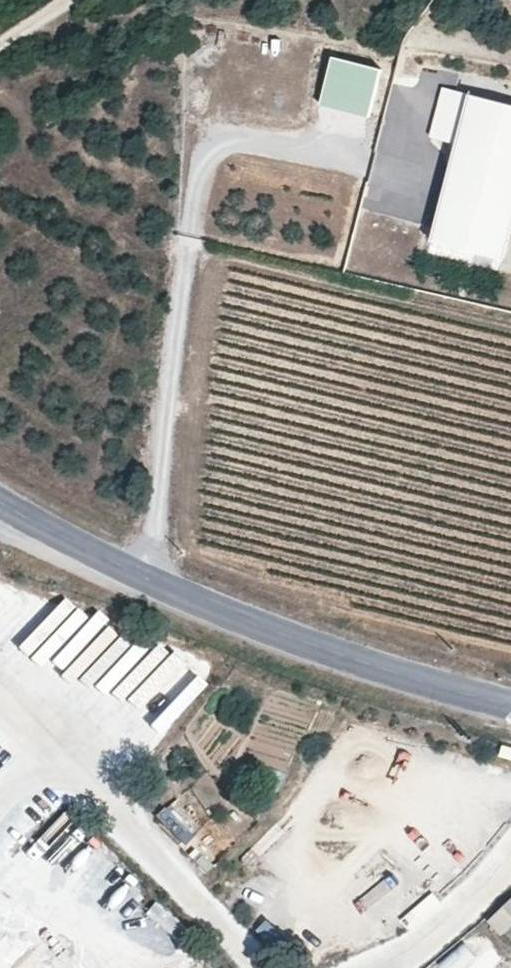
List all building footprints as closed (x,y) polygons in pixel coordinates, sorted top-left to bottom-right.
[(328,60),(316,107),(365,119),(377,72),(328,60)] [(453,141),(465,91),(443,85),(430,135),(453,141)] [(428,236),(501,255),(510,215),(510,103),(465,91),(453,141),(428,236)] [(55,674),(100,625),(89,615),(45,665),(55,674)] [(180,844),(193,833),(167,806),(155,817),(180,844)] [(486,919),(499,933),(510,922),(510,895),(486,919)] [(439,965),(441,967),(466,967),(477,958),(463,943),(439,965)]
